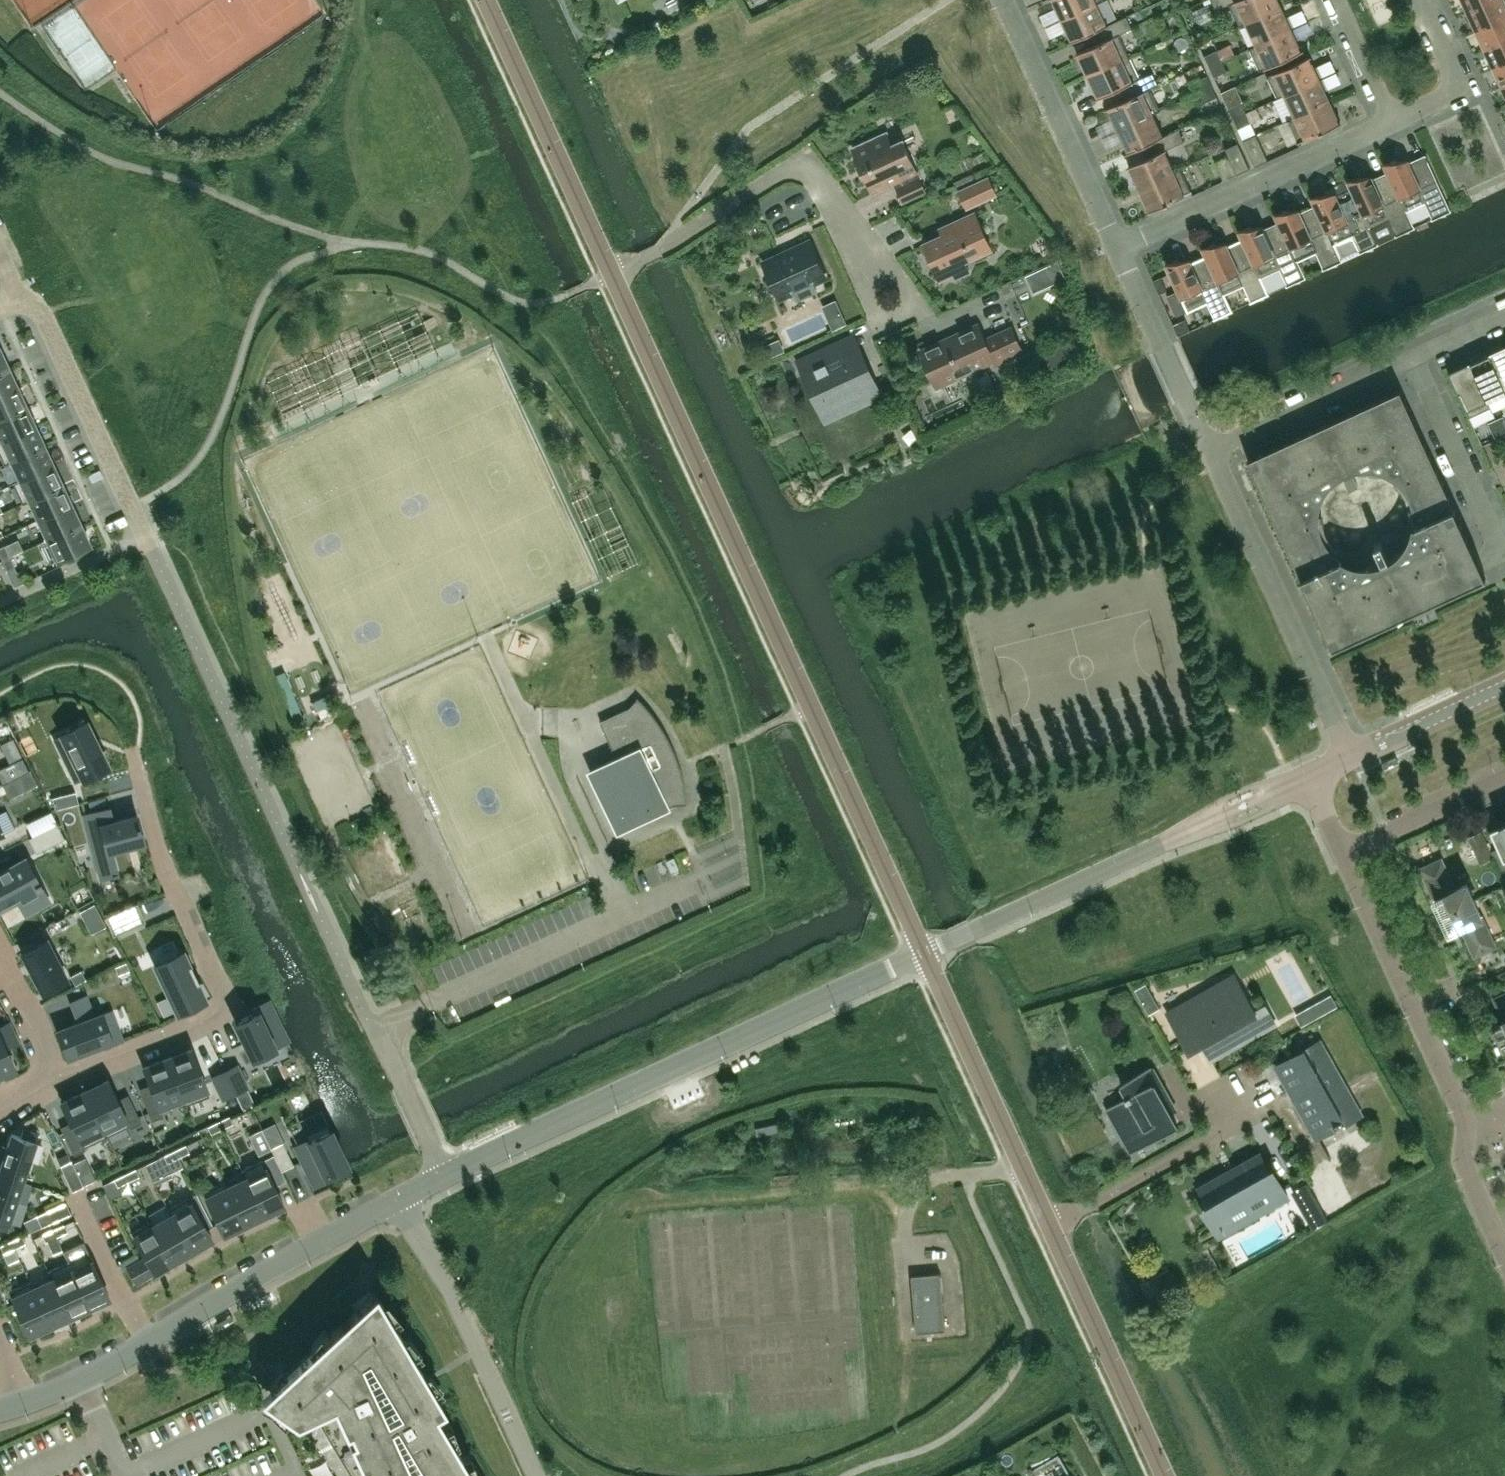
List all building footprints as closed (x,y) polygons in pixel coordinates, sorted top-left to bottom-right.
[(1061,18),(1097,2),(1101,0),(1053,0),(1061,18)] [(1279,0),(1212,0),(1216,9),(1228,4),(1229,5),(1230,4),(1239,24),(1238,25),(1239,26),(1246,23),(1282,6),(1279,0)] [(1488,0),(1462,0),(1467,10),(1488,0)] [(1504,15),(1504,0),(1488,0),(1467,10),(1475,28),(1504,15)] [(1107,24),(1097,2),(1061,18),(1072,41),(1094,30),(1107,24)] [(1292,28),(1282,6),(1246,23),(1256,44),(1292,28)] [(1055,15),(1042,20),(1053,43),(1065,37),(1055,15)] [(1129,55),(1120,34),(1120,33),(1132,27),(1127,15),(1107,24),(1094,30),(1099,42),(1077,52),(1087,75),(1130,55),(1129,55)] [(1504,37),(1504,15),(1475,28),(1484,47),(1504,37)] [(1302,50),(1292,28),(1256,44),(1249,48),(1249,49),(1250,48),(1259,69),(1259,70),(1302,50)] [(1504,60),(1504,37),(1484,47),(1492,66),(1504,60)] [(1210,66),(1222,60),(1218,50),(1205,56),(1210,66)] [(1139,77),(1130,56),(1130,55),(1087,75),(1098,97),(1120,87),(1126,98),(1150,87),(1158,84),(1153,72),(1140,77),(1140,76),(1139,77)] [(1320,78),(1310,56),(1267,75),(1267,77),(1268,76),(1277,96),(1276,97),(1277,98),(1284,95),(1320,78)] [(1227,70),(1222,60),(1210,66),(1214,76),(1227,70)] [(1492,66),(1501,84),(1504,82),(1504,60),(1492,66)] [(1328,94),(1342,88),(1332,64),(1318,70),(1328,94)] [(1212,86),(1207,75),(1195,81),(1199,91),(1212,86)] [(1330,100),(1320,78),(1284,95),(1294,116),(1287,119),(1287,120),(1288,120),(1330,100)] [(1217,96),(1212,86),(1199,91),(1204,102),(1217,96)] [(1161,110),(1160,108),(1159,109),(1150,89),(1151,88),(1150,87),(1126,98),(1107,107),(1118,129),(1153,113),(1161,110)] [(1341,125),(1330,100),(1288,120),(1298,141),(1297,141),(1298,142),(1325,130),(1326,132),(1341,125)] [(1234,118),(1246,112),(1241,102),(1229,107),(1234,118)] [(1251,123),(1246,112),(1234,118),(1238,129),(1251,123)] [(1163,135),(1153,113),(1118,129),(1128,152),(1146,143),(1163,135)] [(1174,171),(1165,149),(1184,140),(1179,128),(1163,135),(1146,143),(1151,155),(1129,165),(1140,189),(1182,170),(1182,169),(1182,168),(1182,167),(1174,171)] [(926,191),(903,140),(892,145),(886,133),(854,149),(874,192),(895,182),(904,201),(926,191)] [(1268,159),(1256,134),(1243,139),(1255,165),(1268,159)] [(1250,168),(1238,142),(1225,148),(1237,173),(1250,168)] [(1432,217),(1432,219),(1451,210),(1451,208),(1450,209),(1426,155),(1426,154),(1409,161),(1408,158),(1383,162),(1387,171),(1388,171),(1406,210),(1407,210),(1425,201),(1432,217)] [(1166,206),(1165,203),(1192,191),(1192,190),(1191,190),(1182,170),(1140,189),(1151,213),(1166,206)] [(1395,234),(1396,235),(1415,226),(1415,225),(1414,225),(1407,210),(1406,210),(1388,171),(1387,171),(1373,178),(1372,175),(1347,179),(1351,188),(1352,188),(1370,227),(1371,226),(1389,218),(1396,233),(1395,234)] [(996,194),(989,177),(959,191),(967,207),(996,194)] [(1359,251),(1360,252),(1379,243),(1378,242),(1371,226),(1370,227),(1352,188),(1351,188),(1337,194),(1335,192),(1311,196),(1315,205),(1316,204),(1334,244),(1334,243),(1353,235),(1360,250),(1359,251)] [(797,199),(765,214),(781,247),(813,232),(797,199)] [(1323,267),(1323,269),(1342,260),(1342,259),(1341,259),(1334,243),(1334,244),(1316,204),(1315,205),(1300,211),(1299,208),(1274,213),(1278,221),(1279,221),(1297,260),(1298,260),(1316,251),(1323,267)] [(992,248),(975,212),(940,228),(943,234),(923,243),(937,273),(938,273),(940,279),(954,273),(956,277),(969,271),(965,261),(992,248)] [(1286,284),(1287,285),(1306,277),(1305,275),(1298,260),(1297,260),(1279,221),(1278,221),(1264,228),(1262,225),(1238,229),(1242,238),(1243,238),(1261,277),(1280,268),(1287,284),(1286,284)] [(1250,301),(1251,302),(1270,293),(1269,292),(1261,277),(1243,238),(1242,238),(1228,245),(1226,242),(1202,246),(1206,255),(1206,254),(1224,294),(1225,293),(1244,285),(1251,300),(1250,301)] [(826,277),(809,241),(764,261),(781,298),(795,291),(798,299),(817,290),(813,283),(826,277)] [(1214,318),(1214,319),(1233,310),(1233,309),(1232,309),(1225,293),(1224,294),(1206,254),(1206,255),(1192,261),(1190,258),(1165,263),(1178,290),(1167,295),(1177,317),(1189,311),(1189,310),(1207,302),(1214,317),(1214,318)] [(1058,261),(1033,272),(1040,289),(1066,277),(1058,261)] [(1161,276),(1153,280),(1159,294),(1168,290),(1161,276)] [(796,329),(802,341),(824,329),(818,317),(796,329)] [(1070,338),(1084,332),(1079,319),(1064,325),(1070,338)] [(1023,352),(1012,327),(985,339),(978,325),(922,350),(937,385),(993,359),(995,365),(1023,352)] [(1073,358),(1064,337),(1051,343),(1055,352),(1045,356),(1051,369),(1073,358)] [(779,339),(760,347),(765,358),(783,349),(779,339)] [(875,392),(868,377),(871,375),(866,364),(863,366),(855,350),(847,353),(842,341),(804,359),(815,383),(811,385),(818,399),(822,398),(829,413),(873,392),(873,393),(875,392)] [(1489,352),(1504,387),(1504,345),(1489,352)] [(0,348),(0,370),(8,366),(0,348)] [(1489,352),(1470,361),(1491,407),(1491,406),(1488,400),(1504,392),(1504,387),(1489,352)] [(1491,407),(1470,361),(1448,371),(1469,417),(1491,407)] [(8,366),(0,370),(0,394),(17,386),(8,366)] [(17,386),(0,394),(0,418),(27,405),(17,386)] [(1486,575),(1401,389),(1248,459),(1333,646),(1486,575)] [(36,425),(27,405),(0,418),(0,438),(1,440),(1,441),(36,425)] [(1503,415),(1496,419),(1503,435),(1504,435),(1504,418),(1503,415)] [(1503,435),(1496,419),(1488,422),(1496,439),(1503,435)] [(36,425),(1,441),(1,440),(0,440),(0,455),(4,464),(11,461),(10,460),(45,444),(36,425)] [(54,464),(45,444),(10,460),(11,461),(19,479),(19,480),(54,464)] [(63,484),(54,464),(19,480),(19,479),(12,482),(22,503),(29,500),(28,500),(63,484)] [(72,503),(63,484),(28,500),(29,500),(37,519),(72,503)] [(81,523),(72,503),(37,519),(46,539),(81,523)] [(56,559),(90,543),(81,523),(46,539),(56,559)] [(0,547),(0,555),(2,559),(9,556),(4,545),(0,547)] [(14,567),(9,556),(2,559),(7,570),(14,567)] [(14,567),(7,570),(14,586),(24,582),(19,571),(17,572),(14,567)] [(284,670),(275,674),(293,719),(302,715),(284,670)] [(596,786),(617,831),(674,804),(686,803),(686,805),(688,805),(687,797),(686,789),(685,782),(683,774),(681,767),(678,760),(677,756),(674,748),(670,740),(666,733),(662,726),(658,720),(653,714),(648,708),(643,702),(638,697),(637,698),(638,698),(630,707),(600,721),(624,773),(596,786)] [(95,739),(94,738),(93,738),(85,721),(61,733),(62,734),(56,737),(65,755),(71,752),(84,778),(107,767),(98,748),(99,748),(98,746),(98,747),(94,740),(95,739)] [(13,737),(0,743),(0,744),(9,763),(22,757),(13,737)] [(0,768),(0,780),(2,784),(2,783),(16,776),(29,770),(22,757),(0,768)] [(16,776),(2,783),(9,798),(23,791),(16,776)] [(75,791),(52,797),(55,809),(78,803),(75,791)] [(112,821),(108,807),(84,814),(98,866),(113,862),(110,850),(143,841),(136,814),(112,821)] [(28,837),(36,852),(64,838),(57,823),(28,837)] [(1491,829),(1504,861),(1504,823),(1491,829)] [(1492,857),(1480,831),(1469,837),(1481,863),(1492,857)] [(0,872),(0,907),(18,898),(26,912),(48,900),(25,858),(0,872)] [(1474,899),(1467,883),(1455,888),(1441,859),(1421,868),(1442,914),(1474,899)] [(1495,945),(1474,899),(1442,914),(1449,930),(1461,925),(1475,955),(1495,945)] [(106,925),(94,903),(79,911),(91,932),(106,925)] [(146,921),(138,903),(106,917),(114,935),(146,921)] [(67,978),(46,939),(22,952),(42,991),(67,978)] [(189,964),(182,951),(155,964),(178,1012),(205,999),(197,982),(198,981),(196,976),(194,977),(191,969),(192,968),(190,964),(189,964)] [(126,961),(115,966),(119,974),(130,969),(126,961)] [(80,970),(69,976),(74,984),(85,979),(80,970)] [(1190,1049),(1203,1042),(1212,1057),(1273,1023),(1264,1006),(1254,1012),(1233,976),(1169,1012),(1190,1049)] [(1150,990),(1140,995),(1151,1019),(1162,1014),(1150,990)] [(1504,1040),(1504,993),(1494,998),(1504,1021),(1493,1026),(1501,1042),(1504,1040)] [(1338,1005),(1332,994),(1318,1002),(1324,1013),(1338,1005)] [(85,996),(70,1001),(79,1023),(58,1031),(68,1056),(104,1042),(106,1046),(122,1040),(110,1011),(94,1017),(85,996)] [(288,1040),(268,1000),(253,1007),(255,1012),(235,1021),(254,1061),(277,1051),(275,1046),(288,1040)] [(0,1027),(0,1074),(14,1068),(4,1046),(9,1044),(17,1040),(9,1023),(0,1027)] [(1364,1115),(1321,1037),(1273,1064),(1316,1142),(1364,1115)] [(201,1074),(191,1048),(167,1057),(184,1102),(183,1102),(184,1105),(209,1095),(201,1076),(203,1075),(202,1074),(201,1074)] [(184,1102),(167,1057),(144,1066),(154,1092),(142,1096),(151,1120),(163,1116),(161,1111),(183,1102),(184,1102)] [(236,1065),(224,1070),(235,1093),(247,1087),(236,1065)] [(1174,1111),(1150,1068),(1152,1067),(1151,1065),(1121,1082),(1122,1084),(1124,1082),(1130,1094),(1106,1107),(1107,1109),(1110,1107),(1133,1150),(1131,1151),(1132,1152),(1178,1126),(1178,1125),(1176,1126),(1170,1115),(1177,1111),(1176,1110),(1174,1111)] [(235,1093),(224,1070),(213,1075),(223,1098),(235,1093)] [(107,1079),(84,1090),(106,1136),(128,1125),(130,1127),(141,1122),(130,1099),(119,1105),(107,1079)] [(106,1136),(84,1090),(62,1101),(74,1126),(63,1132),(74,1154),(85,1149),(84,1146),(106,1136)] [(229,1115),(218,1121),(222,1128),(232,1123),(229,1115)] [(222,1128),(218,1121),(207,1126),(211,1133),(222,1128)] [(347,1164),(327,1122),(305,1133),(308,1140),(295,1146),(314,1185),(329,1178),(327,1173),(347,1164)] [(23,1128),(20,1135),(11,1132),(3,1157),(0,1156),(0,1174),(22,1182),(36,1141),(36,1140),(38,1133),(23,1128)] [(282,1142),(271,1147),(274,1154),(281,1169),(293,1164),(282,1142)] [(177,1157),(189,1151),(185,1144),(174,1150),(177,1157)] [(177,1157),(174,1150),(164,1155),(144,1164),(152,1181),(172,1171),(168,1162),(177,1157)] [(68,1153),(57,1158),(60,1165),(71,1160),(68,1153)] [(274,1154),(262,1159),(274,1185),(286,1180),(281,1169),(274,1154)] [(1281,1192),(1284,1190),(1273,1170),(1270,1172),(1260,1154),(1258,1155),(1259,1155),(1239,1166),(1201,1187),(1210,1205),(1205,1208),(1217,1228),(1229,1221),(1281,1192)] [(274,1185),(262,1159),(240,1170),(245,1178),(246,1178),(263,1214),(283,1204),(274,1185)] [(71,1160),(60,1165),(63,1172),(74,1167),(71,1160)] [(128,1180),(139,1175),(135,1168),(125,1173),(128,1180)] [(128,1180),(125,1173),(114,1178),(117,1186),(128,1180)] [(22,1182),(0,1174),(0,1228),(6,1230),(16,1200),(25,1203),(31,1185),(22,1182)] [(246,1178),(245,1178),(227,1187),(226,1187),(244,1223),(263,1214),(246,1178)] [(226,1187),(227,1187),(224,1180),(202,1191),(223,1233),(244,1223),(226,1187)] [(1308,1183),(1294,1191),(1303,1206),(1316,1198),(1308,1183)] [(167,1208),(171,1215),(172,1214),(192,1249),(212,1238),(188,1197),(167,1208)] [(41,1226),(52,1221),(47,1210),(36,1215),(41,1226)] [(172,1214),(171,1215),(154,1224),(153,1225),(173,1260),(192,1249),(172,1214)] [(153,1225),(154,1224),(152,1220),(131,1232),(146,1257),(127,1267),(136,1282),(173,1260),(153,1225)] [(64,1224),(53,1229),(56,1236),(67,1231),(64,1224)] [(56,1236),(53,1229),(42,1233),(45,1241),(56,1236)] [(22,1235),(11,1240),(14,1247),(25,1242),(22,1235)] [(11,1240),(0,1245),(3,1252),(14,1247),(11,1240)] [(109,1297),(88,1252),(68,1261),(89,1307),(109,1297)] [(89,1307),(68,1261),(47,1270),(51,1279),(52,1279),(69,1316),(89,1307)] [(945,1329),(940,1273),(912,1275),(917,1331),(945,1329)] [(52,1279),(51,1279),(33,1287),(32,1288),(49,1325),(69,1316),(52,1279)] [(32,1288),(33,1287),(30,1281),(9,1291),(29,1334),(49,1325),(32,1288)] [(420,1367),(375,1291),(349,1315),(311,1350),(297,1363),(286,1374),(262,1395),(278,1406),(296,1419),(312,1411),(346,1468),(351,1475),(473,1475),(434,1411),(443,1406),(430,1383),(427,1379),(425,1376),(420,1367)] [(326,1465),(311,1473),(312,1475),(332,1475),(326,1465)]
